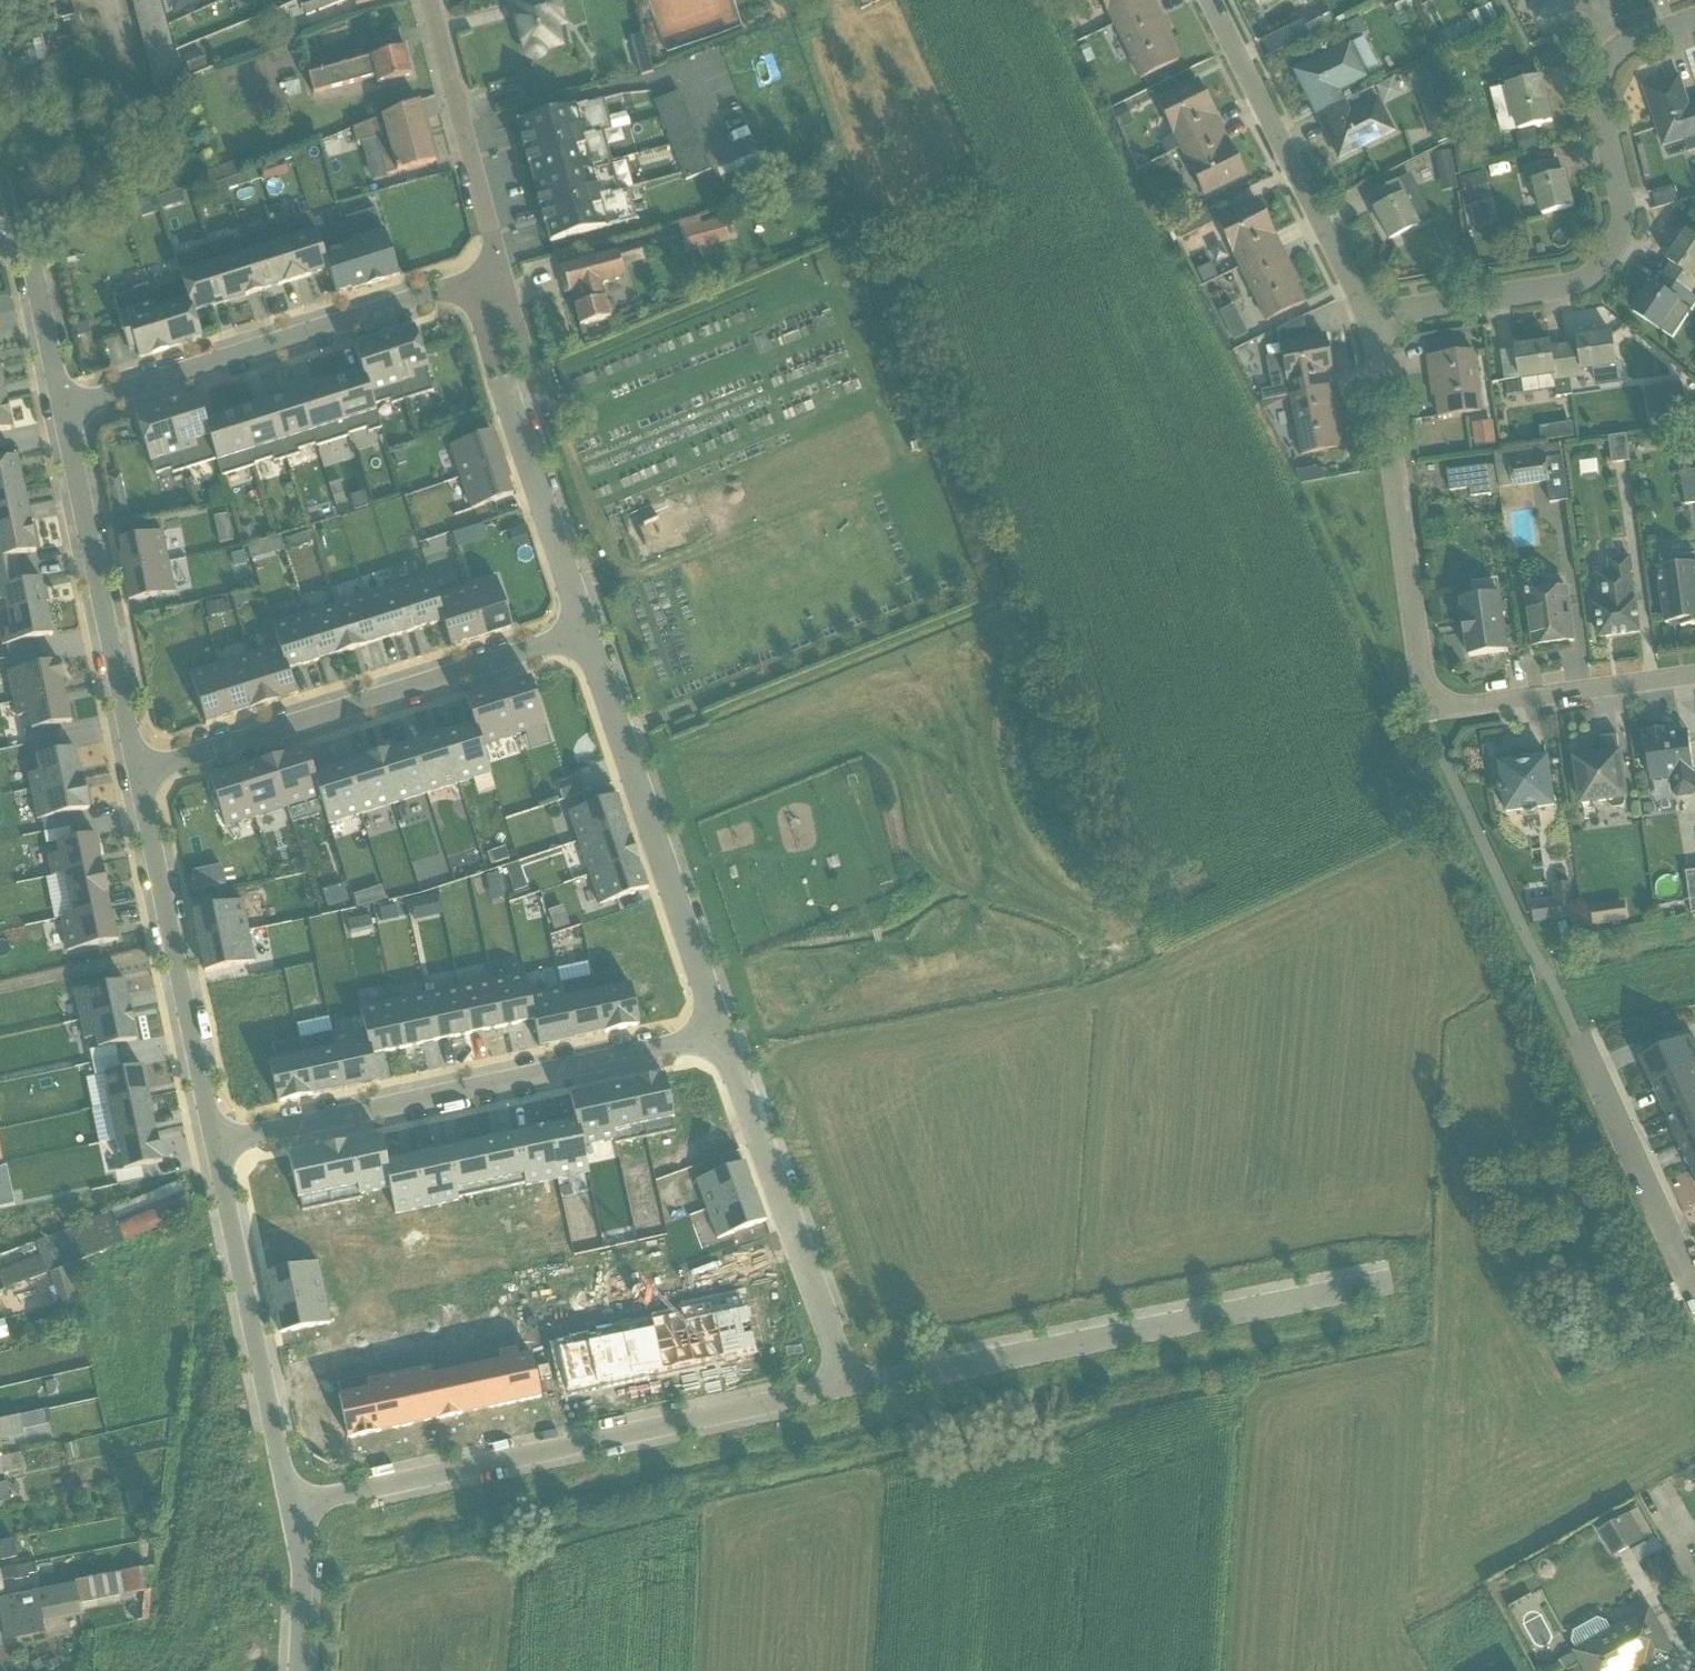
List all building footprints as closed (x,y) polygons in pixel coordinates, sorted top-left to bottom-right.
[(176,0),(148,0),(172,97),(199,91),(176,0)] [(209,11),(209,0),(188,0),(188,11),(209,11)] [(568,43),(556,0),(501,0),(517,57),(568,43)] [(1111,31),(1154,9),(1149,0),(1096,0),(1111,31)] [(1438,9),(1454,2),(1453,0),(1434,0),(1438,9)] [(1535,23),(1571,10),(1568,0),(1527,0),(1535,23)] [(298,8),(306,29),(322,23),(314,3),(298,8)] [(1510,6),(1489,14),(1498,36),(1518,28),(1510,6)] [(1136,79),(1179,58),(1154,9),(1111,31),(1136,79)] [(379,29),(362,35),(358,24),(318,37),(325,56),(381,36),(379,29)] [(1289,68),(1311,113),(1341,99),(1336,87),(1366,72),(1350,39),(1289,68)] [(369,81),(404,71),(396,44),(361,55),(369,81)] [(216,53),(199,57),(202,72),(220,68),(216,53)] [(244,108),(314,90),(310,74),(295,78),(290,61),(235,75),(244,108)] [(1688,65),(1640,81),(1664,155),(1694,145),(1694,87),(1688,65)] [(1511,129),(1550,118),(1537,73),(1498,84),(1511,129)] [(1152,106),(1177,154),(1221,131),(1196,83),(1152,106)] [(1458,84),(1434,92),(1451,148),(1476,141),(1458,84)] [(1333,159),(1393,131),(1376,94),(1346,108),(1341,99),(1311,113),(1333,159)] [(673,106),(707,185),(730,175),(696,96),(673,106)] [(388,173),(430,161),(412,99),(371,110),(388,173)] [(508,119),(516,150),(562,137),(553,107),(508,119)] [(1200,198),(1244,175),(1221,131),(1177,154),(1200,198)] [(524,179),(570,166),(562,137),(516,150),(524,179)] [(333,152),(310,160),(317,177),(339,169),(333,152)] [(1455,155),(1460,196),(1479,193),(1474,153),(1455,155)] [(1597,157),(1581,161),(1585,175),(1601,171),(1597,157)] [(304,159),(275,170),(286,197),(315,185),(304,159)] [(237,209),(249,205),(245,194),(264,187),(255,160),(224,171),(237,209)] [(524,179),(533,210),(579,197),(570,166),(524,179)] [(1537,214),(1572,206),(1564,169),(1529,177),(1537,214)] [(1380,239),(1418,223),(1403,188),(1365,204),(1380,239)] [(1483,206),(1500,203),(1498,190),(1481,193),(1483,206)] [(541,237),(587,224),(579,197),(533,210),(541,237)] [(1213,226),(1237,274),(1280,252),(1257,205),(1213,226)] [(366,286),(398,276),(383,231),(381,231),(374,209),(345,219),(346,223),(366,286)] [(310,275),(327,269),(315,232),(309,213),(288,220),(288,221),(276,225),(294,281),(311,276),(310,275)] [(746,246),(741,220),(718,225),(717,220),(699,224),(705,255),(746,246)] [(261,292),(294,281),(276,225),(276,223),(265,227),(265,229),(244,236),(244,238),(261,292)] [(346,223),(315,232),(327,269),(335,294),(350,289),(351,291),(366,286),(346,223)] [(1681,228),(1662,256),(1694,278),(1694,238),(1681,228)] [(232,238),(208,245),(227,302),(261,292),(244,238),(233,241),(232,238)] [(210,307),(227,302),(208,245),(196,249),(197,252),(175,258),(182,281),(192,312),(210,306),(210,307)] [(616,277),(607,250),(550,267),(559,294),(576,289),(579,299),(567,303),(574,325),(605,316),(595,283),(616,277)] [(1260,320),(1304,299),(1280,252),(1237,274),(1260,320)] [(182,281),(149,292),(167,349),(192,341),(192,340),(201,337),(192,312),(182,281)] [(1668,335),(1686,309),(1646,281),(1628,307),(1668,335)] [(138,358),(167,349),(149,292),(147,285),(133,289),(134,292),(113,299),(120,321),(119,321),(128,350),(135,348),(138,358)] [(427,374),(428,374),(414,329),(399,333),(398,332),(383,337),(403,400),(432,391),(427,374)] [(1576,371),(1617,366),(1612,329),(1572,334),(1576,371)] [(369,343),(353,348),(361,372),(371,405),(389,399),(391,404),(403,400),(383,337),(369,341),(369,343)] [(1512,378),(1552,372),(1547,337),(1507,343),(1512,378)] [(1273,348),(1282,402),(1331,394),(1322,340),(1273,348)] [(1432,416),(1479,409),(1470,348),(1423,355),(1432,416)] [(361,372),(330,382),(347,433),(366,428),(367,432),(378,428),(371,405),(361,372)] [(330,382),(299,392),(316,443),(317,446),(348,436),(347,433),(330,382)] [(1667,416),(1694,413),(1694,390),(1694,386),(1664,389),(1667,416)] [(297,449),(316,443),(299,392),(268,402),(286,458),(298,454),(297,449)] [(1291,455),(1340,447),(1331,394),(1282,402),(1291,455)] [(184,469),(216,459),(205,423),(197,397),(163,407),(184,469)] [(268,402),(237,412),(253,464),(271,458),(273,462),(286,458),(268,402)] [(10,430),(4,403),(0,404),(0,432),(10,430)] [(163,407),(134,416),(149,462),(150,462),(154,475),(170,469),(171,473),(184,469),(163,407)] [(254,466),(253,464),(237,412),(236,411),(217,417),(217,419),(205,423),(216,459),(222,476),(254,466)] [(1510,423),(1490,426),(1493,451),(1514,448),(1510,423)] [(1559,444),(1595,443),(1594,427),(1558,428),(1559,444)] [(460,478),(504,463),(498,446),(496,447),(491,432),(449,446),(460,478)] [(22,488),(15,458),(0,461),(0,492),(22,488)] [(1580,462),(1531,467),(1533,492),(1549,490),(1550,500),(1584,497),(1580,462)] [(460,478),(470,509),(512,495),(507,480),(509,479),(504,463),(460,478)] [(1514,496),(1514,467),(1466,468),(1467,497),(1514,496)] [(1316,472),(1317,485),(1344,483),(1343,470),(1316,472)] [(29,521),(22,488),(0,492),(0,527),(29,521)] [(1549,542),(1546,511),(1511,515),(1514,545),(1549,542)] [(29,521),(0,527),(0,573),(16,570),(18,570),(16,556),(35,552),(29,521)] [(162,532),(116,540),(122,572),(168,563),(162,532)] [(449,585),(473,581),(467,542),(443,546),(449,585)] [(269,550),(273,566),(305,560),(302,543),(269,550)] [(1595,636),(1637,631),(1627,557),(1585,562),(1595,636)] [(1694,620),(1694,559),(1656,564),(1664,624),(1694,620)] [(168,563),(122,572),(129,602),(174,593),(168,563)] [(6,615),(45,606),(40,580),(19,584),(16,570),(0,573),(0,601),(3,600),(6,615)] [(397,584),(412,630),(442,621),(434,596),(427,575),(397,584)] [(481,637),(511,628),(495,577),(464,586),(481,637)] [(1528,648),(1573,642),(1564,579),(1520,585),(1528,648)] [(380,640),(412,630),(397,584),(365,595),(380,640)] [(464,586),(434,596),(442,621),(450,647),(481,637),(464,586)] [(1465,654),(1506,648),(1498,590),(1456,596),(1465,654)] [(365,595),(335,604),(349,650),(380,640),(365,595)] [(335,604),(303,614),(318,660),(349,650),(335,604)] [(45,606),(6,615),(9,630),(0,632),(3,646),(52,636),(45,606)] [(303,614),(272,624),(279,645),(286,670),(318,660),(303,614)] [(279,645),(248,655),(264,705),(294,695),(286,670),(279,645)] [(248,655),(218,664),(234,714),(264,705),(248,655)] [(6,672),(12,703),(63,692),(61,682),(62,682),(58,661),(6,672)] [(204,723),(234,714),(218,664),(189,674),(204,723)] [(529,679),(500,688),(515,735),(544,726),(529,679)] [(481,746),(515,735),(500,688),(465,699),(473,725),(481,746)] [(27,715),(30,730),(71,722),(66,703),(65,703),(63,692),(12,703),(15,718),(27,715)] [(473,725),(443,734),(457,782),(488,772),(481,746),(473,725)] [(1649,796),(1692,790),(1683,725),(1641,731),(1649,796)] [(443,734),(410,744),(426,792),(457,782),(443,734)] [(410,744),(376,755),(391,803),(426,792),(410,744)] [(1570,806),(1623,799),(1616,748),(1563,755),(1570,806)] [(27,775),(29,788),(81,778),(78,765),(77,765),(74,749),(33,757),(37,773),(27,775)] [(305,749),(270,760),(286,808),(320,797),(314,775),(305,749)] [(1499,812),(1550,806),(1544,754),(1493,761),(1499,812)] [(376,755),(344,765),(360,813),(391,803),(376,755)] [(270,760),(239,770),(254,818),(286,808),(270,760)] [(344,765),(314,775),(320,797),(329,823),(360,813),(344,765)] [(224,828),(254,818),(239,770),(209,779),(224,828)] [(29,788),(36,820),(88,809),(82,778),(81,778),(29,788)] [(614,795),(563,813),(574,844),(625,827),(614,795)] [(625,827),(574,844),(584,875),(635,858),(625,827)] [(48,856),(52,876),(101,866),(95,835),(55,843),(57,855),(48,856)] [(635,858),(584,875),(594,906),(646,889),(635,858)] [(47,877),(56,917),(60,917),(110,906),(101,866),(52,876),(47,877)] [(1594,920),(1589,883),(1570,886),(1572,900),(1549,903),(1552,925),(1594,920)] [(239,901),(193,910),(199,941),(245,932),(239,901)] [(1610,908),(1612,928),(1647,924),(1645,903),(1610,908)] [(60,917),(67,951),(117,941),(110,906),(60,917)] [(245,932),(199,941),(206,971),(251,962),(245,932)] [(521,971),(490,978),(500,1027),(532,1020),(527,996),(521,971)] [(619,971),(592,976),(604,1033),(638,1025),(629,985),(623,986),(619,971)] [(559,984),(560,989),(572,1039),(604,1033),(592,976),(559,984)] [(490,978),(457,984),(469,1034),(500,1027),(490,978)] [(75,992),(81,1020),(130,1010),(123,982),(75,992)] [(457,984),(425,992),(435,1041),(469,1034),(457,984)] [(560,989),(527,996),(532,1020),(538,1047),(572,1039),(560,989)] [(425,992),(392,998),(403,1048),(435,1041),(425,992)] [(366,1031),(371,1055),(403,1048),(392,998),(361,1005),(366,1031)] [(94,1038),(96,1048),(136,1041),(130,1010),(81,1020),(85,1040),(94,1038)] [(366,1031),(332,1038),(342,1089),(377,1082),(371,1055),(366,1031)] [(331,1033),(299,1040),(311,1095),(342,1089),(332,1038),(331,1033)] [(1694,1068),(1694,1040),(1693,1035),(1640,1059),(1653,1087),(1694,1068)] [(276,1102),(311,1095),(299,1040),(271,1045),(274,1061),(268,1063),(276,1102)] [(100,1076),(107,1107),(148,1099),(141,1067),(100,1076)] [(1694,1103),(1694,1068),(1653,1087),(1666,1116),(1694,1103)] [(663,1075),(632,1082),(645,1138),(674,1132),(671,1118),(673,1118),(663,1075)] [(632,1082),(604,1088),(614,1140),(615,1145),(645,1138),(632,1082)] [(580,1147),(614,1140),(604,1088),(569,1095),(574,1122),(580,1147)] [(107,1107),(115,1141),(154,1132),(148,1099),(107,1107)] [(1694,1138),(1694,1103),(1666,1116),(1680,1145),(1694,1138)] [(574,1122),(546,1128),(556,1180),(587,1173),(580,1147),(574,1122)] [(546,1128),(515,1135),(525,1184),(526,1186),(556,1180),(546,1128)] [(154,1132),(115,1141),(122,1172),(161,1162),(154,1132)] [(515,1135),(480,1142),(490,1191),(525,1184),(515,1135)] [(380,1137),(349,1143),(359,1194),(390,1188),(385,1163),(380,1137)] [(1692,1172),(1694,1171),(1694,1138),(1680,1145),(1692,1172)] [(480,1142),(445,1150),(456,1199),(490,1191),(480,1142)] [(330,1205),(360,1199),(359,1194),(349,1143),(317,1150),(330,1205)] [(317,1150),(287,1156),(296,1199),(298,1199),(301,1211),(330,1205),(317,1150)] [(445,1150),(414,1157),(426,1208),(456,1201),(456,1199),(445,1150)] [(414,1157),(385,1163),(390,1188),(395,1214),(426,1208),(414,1157)] [(753,1191),(742,1163),(694,1181),(705,1210),(753,1191)] [(705,1210),(716,1240),(764,1222),(753,1191),(705,1210)] [(62,1238),(72,1272),(141,1252),(132,1219),(62,1238)] [(72,1302),(75,1312),(94,1307),(85,1275),(61,1281),(54,1256),(11,1268),(17,1292),(0,1297),(0,1320),(72,1302)] [(267,1273),(273,1305),(323,1293),(317,1263),(267,1273)] [(330,1324),(323,1293),(273,1305),(280,1335),(330,1324)] [(159,1508),(153,1491),(142,1494),(147,1512),(159,1508)] [(1654,1568),(1681,1555),(1659,1509),(1618,1529),(1635,1565),(1649,1558),(1654,1568)] [(41,1632),(36,1608),(75,1600),(71,1581),(32,1590),(0,1597),(0,1641),(41,1632)] [(1551,1610),(1563,1603),(1557,1593),(1530,1608),(1553,1651),(1568,1643),(1551,1610)] [(1672,1656),(1643,1603),(1566,1646),(1580,1670),(1645,1670),(1672,1656)] [(8,1656),(0,1655),(0,1670),(8,1670),(8,1656)]
